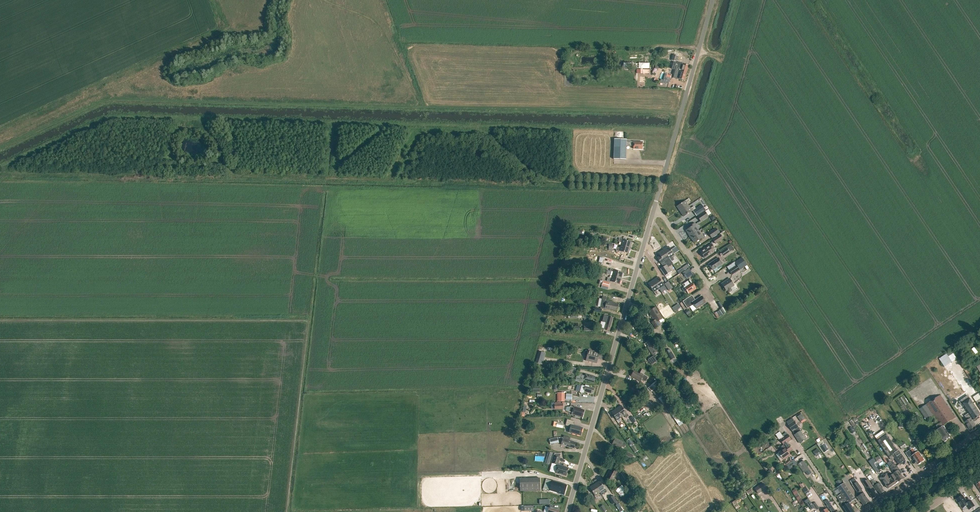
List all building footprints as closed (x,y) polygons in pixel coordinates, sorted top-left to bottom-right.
[(676,70),(687,73),(689,65),(679,63),(679,64),(674,62),(672,69),(676,70)] [(684,80),(687,73),(676,70),(673,78),(679,79),(684,80)] [(662,84),(663,83),(668,84),(671,74),(665,73),(663,80),(660,79),(660,82),(660,83),(662,84)] [(633,142),(626,142),(626,140),(614,139),(614,159),(626,159),(626,146),(633,146),(633,149),(642,149),(642,142),(633,142)] [(680,211),(689,206),(687,203),(690,201),(689,198),(685,201),(677,206),(680,211)] [(697,207),(701,213),(705,210),(702,204),(697,207)] [(689,206),(680,211),(684,216),(692,211),(695,208),(694,206),(690,208),(689,206)] [(701,221),(708,216),(705,211),(697,216),(701,221)] [(690,236),(699,231),(695,226),(696,225),(695,223),(690,226),(691,227),(686,230),(690,236)] [(712,238),(719,232),(716,227),(708,232),(712,238)] [(699,231),(690,236),(694,243),(699,239),(700,241),(704,238),(703,236),(702,236),(699,231)] [(716,244),(723,238),(720,234),(713,239),(716,244)] [(621,245),(630,248),(632,242),(623,239),(619,238),(618,241),(621,242),(621,245)] [(705,258),(713,252),(712,250),(714,248),(711,244),(706,248),(701,252),(705,258)] [(629,254),(630,248),(621,245),(620,248),(617,247),(616,250),(619,251),(629,254)] [(663,249),(669,258),(672,256),(674,260),(676,258),(674,255),(668,246),(663,249)] [(727,248),(720,252),(723,257),(730,252),(727,248)] [(673,263),(669,258),(663,249),(658,253),(660,256),(657,258),(661,263),(664,261),(666,264),(660,269),(665,277),(672,271),(668,264),(669,266),(673,263)] [(732,275),(747,265),(742,257),(735,262),(736,264),(729,269),(732,275)] [(715,272),(718,270),(717,267),(722,264),(718,258),(709,264),(713,270),(715,272)] [(612,276),(621,278),(623,273),(614,270),(611,269),(610,272),(613,273),(612,276)] [(620,284),(621,278),(612,276),(611,278),(608,278),(607,281),(610,282),(610,281),(620,284)] [(653,280),(659,288),(662,287),(664,290),(666,289),(664,285),(658,277),(653,280)] [(722,283),(726,291),(727,290),(729,292),(732,290),(730,288),(734,286),(729,278),(722,283)] [(656,290),(659,288),(653,280),(648,283),(654,292),(656,295),(659,294),(656,290)] [(691,282),(690,280),(683,285),(689,294),(696,289),(692,282),(691,282)] [(664,284),(669,291),(673,288),(668,281),(664,284)] [(672,292),(677,300),(680,297),(675,290),(672,292)] [(695,300),(692,295),(683,301),(687,309),(694,304),(697,309),(706,303),(701,296),(695,300)] [(616,311),(618,304),(612,303),(613,302),(607,300),(607,298),(603,297),(600,308),(616,311)] [(655,328),(660,325),(657,321),(662,318),(655,307),(649,312),(654,320),(651,322),(655,328)] [(674,312),(671,307),(665,311),(668,316),(674,312)] [(609,331),(613,318),(604,315),(602,322),(605,323),(604,329),(609,331)] [(653,345),(650,340),(646,343),(650,347),(649,348),(654,356),(648,360),(652,365),(657,361),(655,357),(657,356),(656,354),(660,352),(654,344),(653,345)] [(669,349),(665,351),(668,357),(670,360),(675,357),(673,354),(669,349)] [(542,364),(546,353),(539,350),(535,362),(542,364)] [(586,361),(593,362),(596,363),(597,358),(602,360),(603,354),(595,352),(589,350),(586,361)] [(939,359),(945,367),(957,359),(951,351),(939,359)] [(574,375),(576,368),(571,366),(570,368),(567,367),(565,373),(574,375)] [(639,374),(634,371),(632,375),(633,376),(632,377),(640,381),(641,379),(646,382),(648,378),(647,377),(640,373),(639,374)] [(595,377),(585,374),(585,376),(581,375),(579,382),(583,383),(584,380),(593,383),(595,377)] [(661,399),(666,396),(667,395),(662,389),(659,385),(656,382),(655,383),(654,382),(648,388),(651,392),(652,391),(660,400),(661,399)] [(589,387),(589,386),(585,385),(585,386),(582,385),(580,392),(583,393),(584,392),(591,394),(591,392),(593,393),(594,389),(589,387)] [(955,418),(940,395),(927,405),(933,415),(939,424),(937,425),(939,429),(935,432),(942,443),(943,443),(944,444),(946,442),(946,441),(947,441),(946,440),(950,437),(943,426),(955,418)] [(969,413),(972,417),(974,419),(974,420),(976,418),(977,420),(979,418),(979,416),(979,413),(968,396),(961,400),(963,403),(969,413)] [(668,399),(664,402),(668,409),(672,406),(668,399)] [(638,419),(643,416),(648,412),(641,401),(631,407),(638,419)] [(616,408),(622,417),(624,415),(626,418),(629,416),(627,413),(626,413),(621,405),(616,408)] [(927,419),(933,415),(927,405),(920,409),(927,419)] [(578,408),(574,407),(574,408),(570,407),(569,412),(572,412),(572,414),(583,417),(584,410),(578,408)] [(619,418),(622,417),(616,408),(611,412),(617,420),(616,420),(618,423),(621,421),(619,418)] [(972,420),(971,418),(972,417),(969,413),(965,416),(968,420),(965,422),(970,429),(976,426),(974,423),(975,423),(973,420),(972,420)] [(580,436),(583,428),(573,425),(575,421),(567,419),(565,425),(570,427),(569,432),(580,436)] [(800,432),(799,430),(800,430),(794,422),(789,425),(794,433),(796,432),(797,434),(795,435),(800,443),(806,439),(801,431),(800,432)] [(785,444),(791,440),(788,435),(781,439),(785,444)] [(898,451),(887,435),(878,441),(889,457),(893,455),(899,464),(906,460),(899,450),(898,451)] [(574,448),(575,442),(569,441),(570,437),(564,436),(562,442),(567,443),(566,446),(574,448)] [(624,447),(626,444),(615,438),(612,444),(620,448),(621,446),(624,447)] [(903,449),(907,446),(904,441),(899,444),(903,449)] [(824,452),(829,449),(824,443),(820,446),(824,452)] [(635,444),(631,446),(636,453),(639,450),(635,444)] [(784,460),(791,455),(789,452),(793,450),(789,445),(785,448),(779,453),(782,457),(784,460)] [(820,448),(815,451),(818,456),(823,453),(820,448)] [(915,452),(913,448),(906,453),(909,458),(912,456),(918,464),(924,460),(919,452),(917,453),(916,452),(915,452)] [(555,473),(566,476),(568,468),(559,465),(560,464),(558,463),(560,457),(554,455),(552,463),(556,464),(556,466),(557,466),(555,473)] [(804,472),(810,469),(804,460),(798,464),(804,472)] [(891,461),(887,463),(889,466),(890,466),(892,469),(891,470),(894,473),(899,481),(904,478),(901,475),(902,473),(900,469),(899,469),(897,466),(896,466),(894,463),(893,464),(891,461)] [(612,482),(617,472),(611,468),(606,476),(607,477),(606,479),(612,482)] [(889,478),(894,485),(899,482),(893,474),(892,475),(890,472),(885,475),(887,479),(889,478)] [(885,475),(883,474),(882,475),(882,476),(882,477),(880,478),(885,485),(886,485),(889,489),(894,485),(889,478),(887,479),(885,475)] [(515,478),(507,479),(508,491),(515,490),(515,478)] [(520,491),(540,490),(540,478),(520,479),(520,491)] [(877,484),(873,478),(870,480),(878,491),(879,491),(881,494),(884,491),(882,488),(883,488),(880,482),(877,484)] [(564,492),(566,485),(546,479),(543,489),(562,494),(563,492),(564,492)] [(873,498),(878,495),(874,488),(868,480),(863,483),(869,491),(868,492),(870,495),(873,498)] [(594,484),(600,492),(602,491),(604,493),(607,491),(605,488),(605,489),(599,481),(594,484)] [(857,482),(853,485),(858,491),(857,492),(859,496),(858,497),(860,501),(861,500),(864,505),(869,501),(864,493),(862,490),(863,489),(857,482)] [(758,494),(766,488),(763,483),(754,489),(758,494)] [(843,506),(847,511),(854,511),(851,507),(852,507),(849,503),(855,499),(844,483),(838,487),(842,493),(837,497),(843,505),(842,505),(844,506),(843,506)] [(597,494),(600,492),(594,484),(590,487),(595,495),(594,496),(596,498),(599,496),(597,494)] [(624,504),(629,501),(628,499),(631,497),(626,490),(622,485),(616,490),(620,495),(618,496),(624,504)] [(968,503),(963,495),(956,499),(962,508),(966,506),(969,510),(975,506),(971,500),(968,503)] [(809,499),(805,501),(811,510),(815,507),(809,499)]
